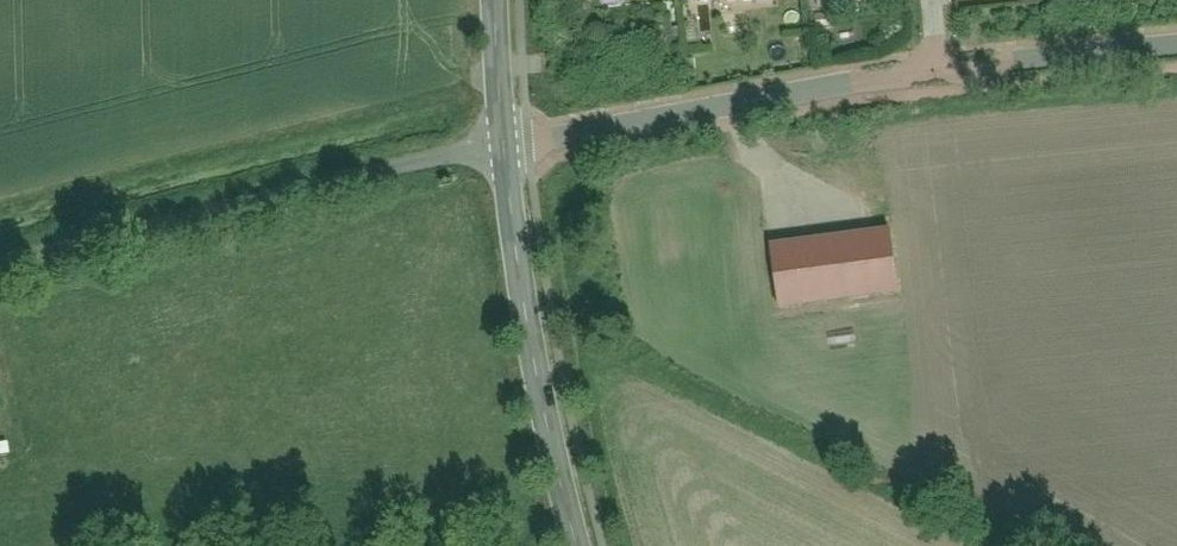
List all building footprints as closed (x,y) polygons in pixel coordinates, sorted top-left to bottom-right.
[(853,0),(802,0),(803,12),(853,8),(853,0)] [(905,295),(896,233),(866,237),(770,250),(779,312),(905,295)]
